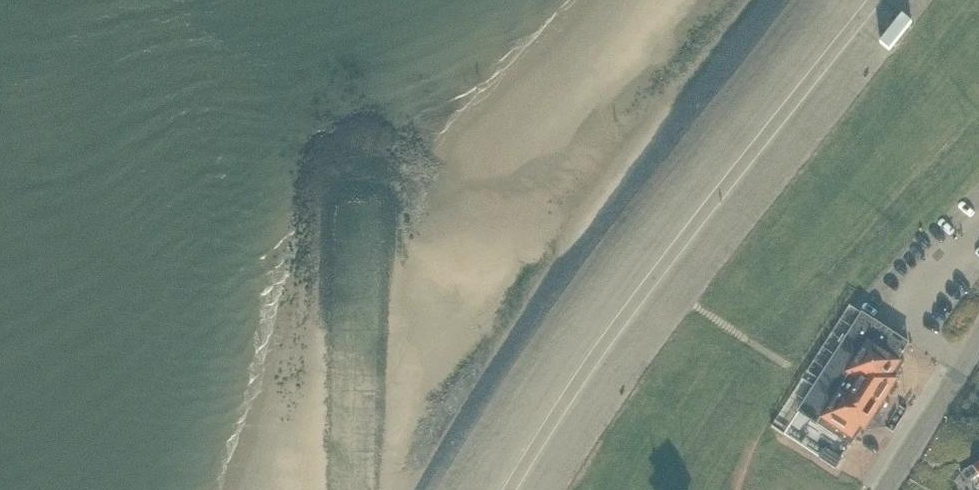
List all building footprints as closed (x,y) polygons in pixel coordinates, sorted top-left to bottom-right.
[(909,345),(873,322),(862,315),(799,413),(851,446),(905,364),(899,360),(909,345)] [(963,473),(969,482),(978,475),(978,462),(963,473)]
